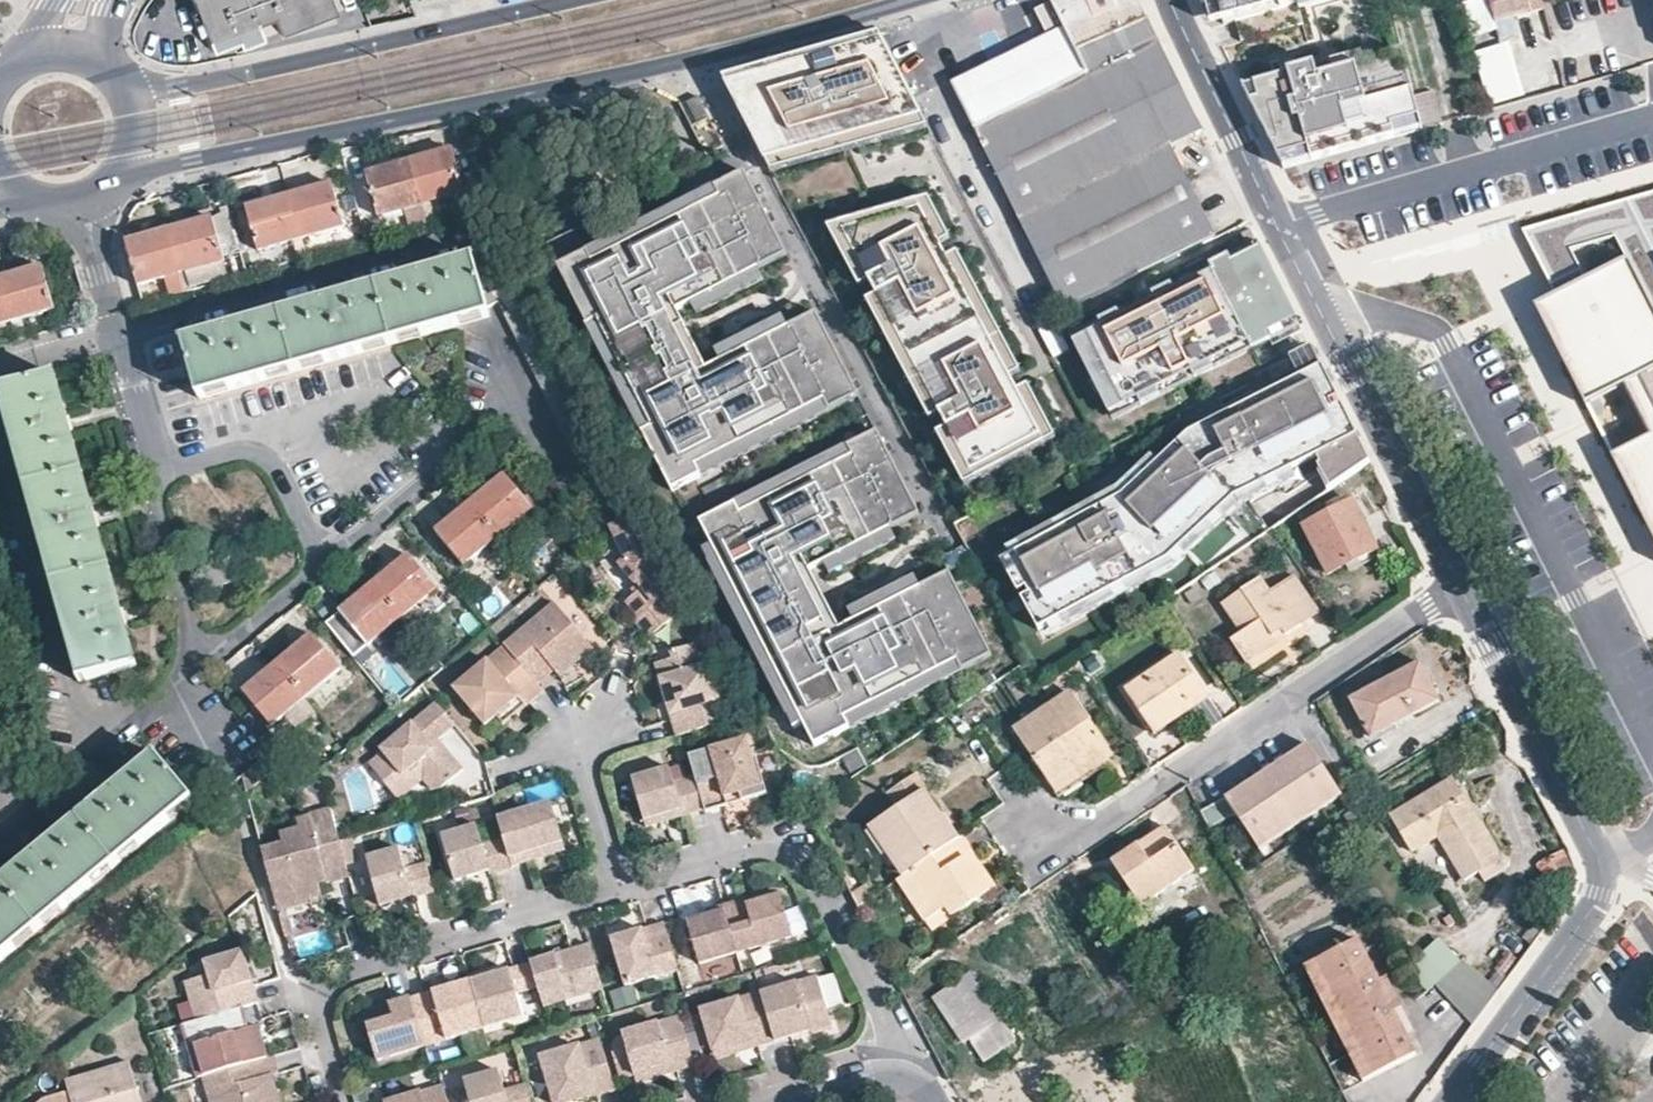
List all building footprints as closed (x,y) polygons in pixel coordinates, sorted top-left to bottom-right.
[(194,9),(203,33),(208,51),(229,43),(237,40),(239,46),(261,39),(261,37),(256,25),(252,15),(270,8),(274,18),(279,32),(334,12),(329,0),(191,0),(194,9)] [(1131,165),(1086,74),(1150,44),(1160,63),(1167,59),(1138,0),(1048,0),(1050,5),(1036,11),(1047,37),(951,84),(1027,236),(1064,312),(1215,237),(1178,162),(1176,157),(1209,142),(1203,131),(1131,165)] [(1223,21),(1235,18),(1241,39),(1302,21),(1296,1),(1298,0),(1217,0),(1223,21)] [(1467,38),(1493,31),(1496,40),(1532,30),(1528,13),(1560,4),(1559,0),(1457,0),(1467,38)] [(252,15),(256,25),(274,18),(270,8),(252,15)] [(194,35),(203,33),(194,9),(186,12),(194,35)] [(803,50),(800,51),(791,53),(778,56),(768,59),(756,62),(744,65),(714,73),(716,77),(879,34),(876,29),(803,50)] [(914,99),(902,77),(879,34),(716,77),(733,109),(762,160),(924,118),(914,99)] [(229,43),(232,48),(239,46),(237,40),(229,43)] [(1508,43),(1473,53),(1489,108),(1524,97),(1508,43)] [(1086,74),(1131,165),(1203,131),(1167,59),(1160,63),(1150,44),(1086,74)] [(1423,133),(1413,96),(1402,56),(1359,69),(1327,79),(1311,84),(1307,71),(1280,79),(1281,82),(1284,93),(1248,104),(1282,176),(1423,133)] [(1327,79),(1359,69),(1355,59),(1324,68),(1327,79)] [(1284,93),(1281,82),(1243,94),(1248,104),(1284,93)] [(1444,127),(1432,91),(1413,96),(1423,133),(1444,127)] [(767,170),(929,128),(924,118),(762,160),(767,170)] [(421,205),(463,193),(453,151),(409,163),(421,205)] [(377,217),(421,205),(409,163),(365,175),(377,217)] [(782,256),(739,172),(708,188),(713,198),(695,207),(587,263),(582,253),(551,269),(582,328),(592,323),(604,347),(634,406),(646,429),(637,434),(667,493),(698,478),(693,468),(800,412),(819,403),(824,413),(855,397),(811,313),(783,327),(716,362),(702,369),(679,381),(660,345),(672,338),(661,318),(672,312),(687,305),(754,270),(782,256)] [(288,197),(300,240),(345,226),(333,184),(288,197)] [(587,263),(695,207),(713,198),(708,188),(582,253),(587,263)] [(1526,231),(1559,297),(1535,310),(1652,529),(1652,195),(1526,231)] [(246,209),(257,251),(300,240),(288,197),(246,209)] [(951,241),(931,205),(921,207),(941,246),(951,241)] [(946,254),(941,246),(921,207),(838,229),(869,286),(877,300),(941,418),(948,431),(977,483),(1049,443),(1020,391),(1014,378),(1010,373),(949,260),(946,254)] [(169,230),(180,274),(185,272),(223,261),(225,261),(213,218),(169,230)] [(869,286),(838,229),(828,232),(859,291),(869,286)] [(126,242),(138,286),(180,274),(169,230),(126,242)] [(1235,264),(1263,250),(1258,240),(1230,254),(1235,264)] [(1020,367),(956,249),(946,254),(949,260),(1010,373),(1020,367)] [(1295,316),(1263,250),(1235,264),(1230,254),(1213,263),(1218,273),(1177,293),(1172,283),(1155,292),(1160,302),(1124,320),(1119,310),(1102,319),(1107,329),(1079,342),(1112,408),(1139,395),(1144,405),(1161,396),(1156,386),(1192,368),(1197,378),(1214,369),(1209,360),(1250,339),(1255,349),(1272,340),(1267,330),(1295,316)] [(197,399),(399,342),(463,324),(490,317),(487,309),(497,303),(538,383),(580,465),(610,448),(536,307),(514,265),(481,289),(473,260),(350,295),(181,342),(197,399)] [(227,277),(223,261),(185,272),(189,288),(227,277)] [(1177,293),(1218,273),(1213,263),(1172,283),(1177,293)] [(20,320),(53,311),(42,267),(0,279),(0,290),(9,323),(20,320)] [(692,315),(759,280),(754,270),(687,305),(692,315)] [(185,293),(180,274),(138,286),(144,305),(185,293)] [(9,323),(0,290),(0,326),(9,323)] [(1124,320),(1160,302),(1155,292),(1119,310),(1124,320)] [(941,418),(877,300),(867,305),(932,423),(941,418)] [(702,369),(672,312),(661,318),(672,338),(660,345),(679,381),(702,369)] [(1272,340),(1300,326),(1295,316),(1267,330),(1272,340)] [(716,362),(783,327),(779,317),(711,352),(716,362)] [(1052,357),(1069,350),(1056,317),(1039,324),(1052,357)] [(1107,329),(1102,319),(1074,333),(1079,342),(1107,329)] [(20,320),(9,323),(14,341),(24,339),(20,320)] [(604,347),(592,323),(582,328),(637,434),(646,429),(634,406),(604,347)] [(1214,369),(1255,349),(1250,339),(1209,360),(1214,369)] [(1355,435),(1320,366),(1187,433),(1158,464),(1122,503),(1011,559),(1000,564),(1035,633),(1046,627),(1088,606),(1143,578),(1168,565),(1176,556),(1214,515),(1229,499),(1244,491),(1291,467),(1355,435)] [(1161,396),(1197,378),(1192,368),(1156,386),(1161,396)] [(112,588),(77,455),(55,376),(0,391),(0,404),(26,500),(77,682),(134,666),(112,588)] [(1059,438),(1030,386),(1020,391),(1049,443),(1059,438)] [(1117,419),(1144,405),(1139,395),(1112,408),(1117,419)] [(698,478),(824,413),(819,403),(800,412),(693,468),(698,478)] [(977,483),(948,431),(938,436),(967,488),(977,483)] [(821,566),(887,532),(916,517),(873,433),(843,449),(848,459),(829,468),(734,517),(729,507),(695,525),(708,548),(800,726),(812,749),(845,732),(840,722),(935,673),(954,664),(959,674),(989,658),(947,575),(917,590),(851,624),(850,625),(836,632),(835,632),(826,637),(817,619),(805,625),(784,585),(806,574),(821,566)] [(734,517),(829,468),(848,459),(843,449),(729,507),(734,517)] [(1122,503),(1158,464),(1151,457),(1116,495),(1007,551),(1011,559),(1122,503)] [(1248,499),(1295,475),(1291,467),(1244,491),(1248,499)] [(498,537),(533,509),(504,475),(470,503),(498,537)] [(1221,521),(1236,504),(1248,499),(1244,491),(1229,499),(1214,515),(1221,521)] [(1326,572),(1344,564),(1375,547),(1352,500),(1325,515),(1303,527),(1326,572)] [(434,533),(462,567),(498,537),(470,503),(434,533)] [(1298,516),(1303,527),(1325,515),(1319,504),(1298,516)] [(1183,562),(1221,521),(1214,515),(1176,556),(1183,562)] [(662,600),(671,592),(653,571),(657,567),(632,518),(608,531),(625,562),(617,568),(632,585),(634,583),(641,591),(637,593),(626,603),(638,618),(633,623),(647,642),(676,619),(662,600)] [(868,554),(892,542),(887,532),(821,566),(826,576),(868,554)] [(800,726),(708,548),(698,553),(729,613),(759,671),(790,731),(800,726)] [(401,618),(435,589),(409,554),(373,583),(401,618)] [(1147,586),(1172,573),(1183,562),(1176,556),(1168,565),(1143,578),(1147,586)] [(205,572),(210,589),(240,580),(235,563),(205,572)] [(836,632),(806,574),(784,585),(805,625),(817,619),(826,637),(835,632),(836,632)] [(1310,636),(1303,625),(1298,618),(1315,606),(1294,576),(1270,592),(1261,577),(1223,603),(1242,632),(1230,641),(1252,674),(1310,636)] [(1092,614),(1147,586),(1143,578),(1088,606),(1092,614)] [(851,624),(917,590),(912,580),(888,593),(846,614),(851,624)] [(373,583),(339,612),(366,646),(401,618),(373,583)] [(538,687),(555,673),(561,681),(578,667),(573,661),(591,646),(557,606),(505,648),(538,687)] [(1051,635),(1092,614),(1088,606),(1046,627),(1051,635)] [(1298,618),(1303,625),(1320,613),(1315,606),(1298,618)] [(276,665),(304,698),(340,669),(312,635),(276,665)] [(359,658),(398,700),(418,682),(380,639),(359,658)] [(573,661),(578,667),(595,652),(591,646),(573,661)] [(487,728),(498,720),(522,699),(529,709),(544,696),(538,687),(505,648),(455,690),(487,728)] [(659,686),(665,707),(672,706),(675,718),(671,725),(675,741),(682,740),(726,727),(710,671),(706,671),(699,648),(671,656),(674,666),(678,681),(659,686)] [(1178,718),(1209,697),(1179,656),(1126,692),(1150,726),(1173,711),(1178,718)] [(1438,700),(1418,661),(1346,699),(1363,729),(1386,716),(1391,726),(1438,700)] [(845,732),(959,674),(954,664),(935,673),(840,722),(845,732)] [(242,693),(270,726),(304,698),(276,665),(242,693)] [(678,681),(674,666),(655,671),(659,686),(678,681)] [(1043,774),(1051,785),(1088,760),(1095,769),(1112,757),(1070,694),(1015,732),(1043,774)] [(498,720),(505,727),(529,709),(522,699),(498,720)] [(464,773),(440,743),(457,729),(438,705),(381,754),(384,757),(369,768),(389,791),(412,772),(422,785),(428,791),(441,792),(464,773)] [(672,706),(665,707),(671,725),(675,718),(672,706)] [(1150,726),(1155,734),(1178,718),(1173,711),(1150,726)] [(1391,726),(1386,716),(1363,729),(1368,739),(1391,726)] [(264,737),(258,742),(268,754),(274,749),(264,737)] [(754,761),(749,744),(689,762),(694,780),(705,817),(731,809),(729,801),(742,797),(744,805),(770,797),(760,760),(754,761)] [(1225,799),(1260,852),(1341,799),(1307,747),(1293,756),(1298,762),(1245,796),(1240,789),(1225,799)] [(29,937),(124,857),(192,800),(156,756),(0,885),(0,961),(29,937)] [(1298,762),(1293,756),(1240,789),(1245,796),(1298,762)] [(1051,785),(1060,798),(1116,761),(1112,757),(1095,769),(1088,760),(1051,785)] [(13,758),(0,768),(0,811),(33,783),(13,758)] [(389,791),(399,803),(422,785),(412,772),(389,791)] [(661,828),(659,820),(680,814),(682,822),(705,817),(694,780),(674,785),(670,772),(624,785),(638,834),(661,828)] [(950,844),(932,820),(937,816),(920,792),(923,791),(912,774),(881,794),(893,811),(876,823),(894,849),(884,856),(899,878),(950,844)] [(1409,852),(1437,835),(1465,881),(1501,859),(1477,820),(1469,824),(1455,800),(1462,796),(1451,778),(1389,817),(1409,852)] [(1469,824),(1477,820),(1462,796),(1455,800),(1469,824)] [(744,805),(742,797),(729,801),(731,809),(744,805)] [(562,847),(550,806),(499,821),(504,840),(512,871),(526,866),(524,858),(562,847)] [(659,820),(661,828),(682,822),(680,814),(659,820)] [(937,816),(932,820),(950,844),(956,840),(940,815),(937,816)] [(283,837),(286,848),(264,853),(273,888),(278,909),(288,907),(310,901),(321,898),(318,885),(331,881),(315,820),(299,824),(301,833),(283,837)] [(876,823),(866,830),(884,856),(894,849),(876,823)] [(1110,863),(1140,907),(1192,870),(1163,826),(1110,863)] [(512,871),(504,840),(483,846),(478,827),(443,837),(456,884),(482,877),(480,870),(490,868),(491,875),(492,876),(512,871)] [(956,840),(950,844),(899,878),(894,881),(922,924),(942,911),(949,919),(991,892),(956,840)] [(524,858),(526,866),(565,856),(562,847),(524,858)] [(1535,862),(1547,882),(1572,869),(1561,847),(1535,862)] [(434,895),(426,865),(406,871),(400,850),(367,859),(382,910),(405,903),(404,897),(413,894),(415,901),(434,895)] [(480,870),(482,877),(491,875),(490,868),(480,870)] [(1140,907),(1147,918),(1201,884),(1192,870),(1140,907)] [(404,897),(405,903),(415,901),(413,894),(404,897)] [(310,901),(312,911),(324,908),(321,898),(310,901)] [(760,906),(758,899),(745,904),(746,910),(760,906)] [(723,910),(736,958),(770,948),(792,941),(785,921),(779,900),(760,906),(746,910),(745,904),(723,910)] [(698,969),(736,958),(723,910),(721,906),(702,912),(704,921),(685,927),(698,969)] [(288,907),(278,909),(286,939),(295,937),(288,907)] [(922,924),(929,934),(949,919),(942,911),(922,924)] [(610,943),(624,992),(677,977),(662,928),(640,934),(642,943),(632,945),(630,937),(610,943)] [(630,937),(632,945),(642,943),(640,934),(630,937)] [(1396,1035),(1357,960),(1364,957),(1354,936),(1309,959),(1367,1074),(1413,1051),(1403,1031),(1396,1035)] [(1435,985),(1472,1025),(1498,990),(1462,961),(1460,962),(1440,940),(1407,969),(1427,992),(1435,985)] [(573,954),(576,965),(592,960),(589,949),(573,954)] [(195,1006),(200,1023),(228,1014),(242,1010),(259,1005),(244,954),(209,964),(213,979),(190,986),(195,1006)] [(544,1011),(566,1005),(563,992),(582,986),(586,999),(602,993),(592,960),(576,965),(573,954),(530,965),(530,966),(537,990),(544,1011)] [(1375,978),(1364,957),(1357,960),(1396,1035),(1403,1031),(1391,1009),(1375,978)] [(1367,1074),(1309,959),(1301,963),(1361,1078),(1367,1074)] [(537,990),(530,966),(470,985),(483,1030),(523,1019),(516,996),(537,990)] [(970,971),(932,996),(962,1043),(1000,1017),(970,971)] [(829,1006),(840,1004),(835,974),(823,977),(829,1006)] [(1399,1006),(1383,974),(1375,978),(1391,1009),(1399,1006)] [(809,1035),(805,1021),(824,1015),(814,981),(758,996),(772,1045),(809,1035)] [(470,985),(470,983),(411,1001),(426,1049),(484,1031),(483,1030),(470,985)] [(563,992),(566,1005),(586,999),(582,986),(563,992)] [(772,1045),(758,996),(700,1014),(712,1057),(744,1048),(746,1056),(772,1049),(772,1045)] [(388,1007),(390,1015),(392,1021),(382,1025),(380,1018),(362,1023),(376,1064),(426,1049),(411,1001),(388,1007)] [(248,1031),(242,1010),(228,1014),(235,1036),(248,1031)] [(200,1023),(182,1028),(189,1049),(198,1080),(203,1079),(267,1060),(258,1028),(248,1031),(235,1036),(228,1014),(200,1023)] [(380,1018),(382,1025),(392,1021),(390,1015),(380,1018)] [(805,1021),(809,1035),(829,1030),(824,1015),(805,1021)] [(626,1038),(637,1081),(669,1072),(671,1079),(693,1072),(679,1022),(626,1038)] [(189,1049),(182,1028),(177,1030),(184,1051),(189,1049)] [(554,1101),(591,1101),(614,1095),(600,1044),(541,1062),(554,1101)] [(746,1056),(744,1048),(712,1057),(715,1065),(746,1056)] [(275,1057),(267,1060),(203,1079),(210,1101),(279,1101),(272,1078),(280,1075),(275,1057)] [(132,1065),(66,1084),(70,1097),(71,1101),(142,1101),(132,1065)] [(637,1081),(640,1088),(671,1079),(669,1072),(637,1081)] [(525,1086),(504,1092),(499,1074),(464,1084),(470,1101),(530,1101),(525,1086)] [(1345,1098),(1347,1101),(1396,1101),(1382,1077),(1345,1098)] [(444,1090),(404,1101),(447,1101),(444,1090)]
